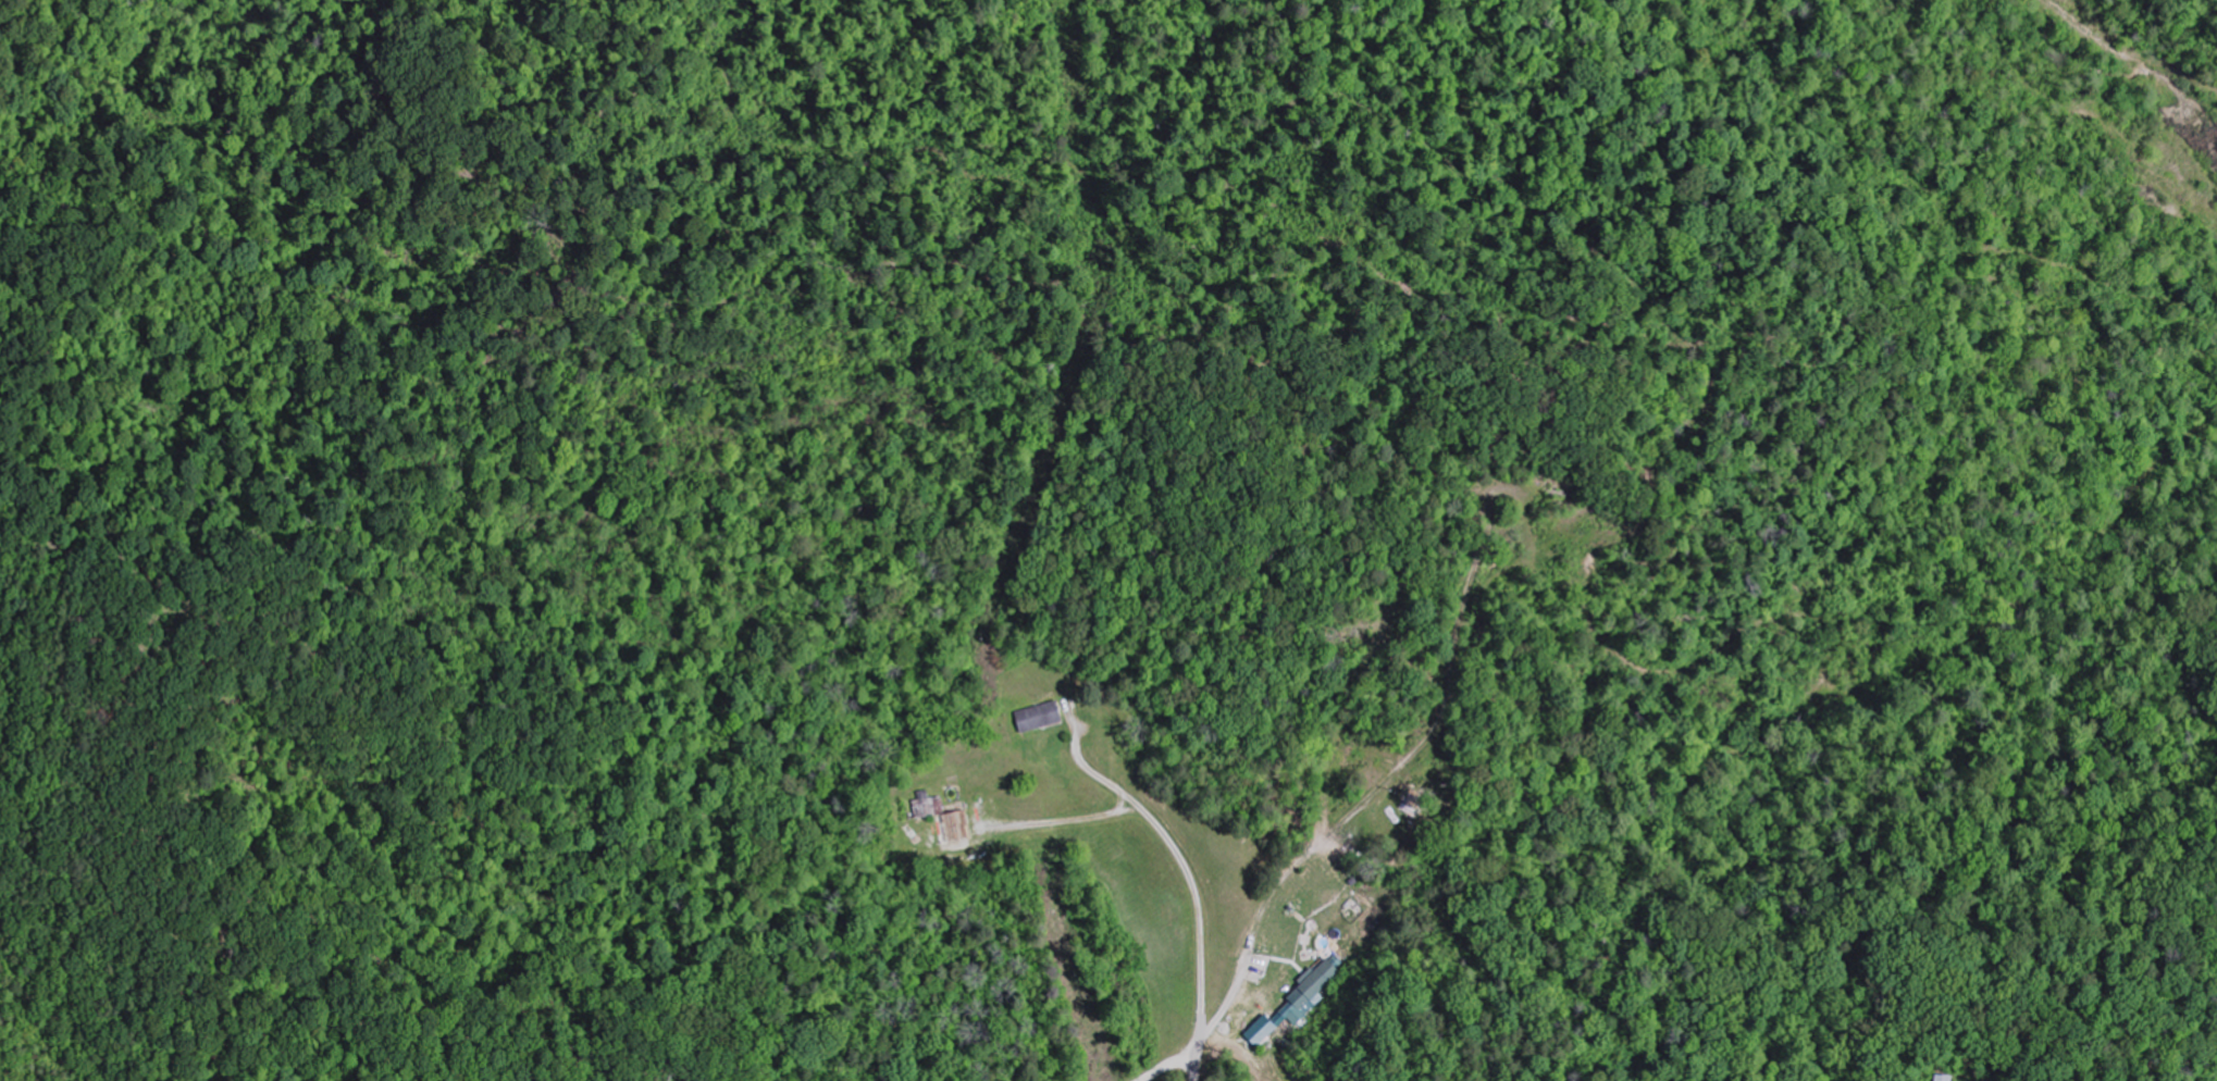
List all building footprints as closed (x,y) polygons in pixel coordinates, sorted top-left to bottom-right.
[(1022,736),(1063,723),(1057,704),(1016,717),(1022,736)] [(972,842),(966,803),(947,806),(948,815),(937,817),(942,847),(972,842)] [(1243,1034),(1256,1048),(1288,1018),(1295,1026),(1324,999),(1319,995),(1342,974),(1328,960),(1314,973),(1310,969),(1298,981),(1301,985),(1287,998),(1291,1002),(1270,1021),(1265,1014),(1243,1034)]
